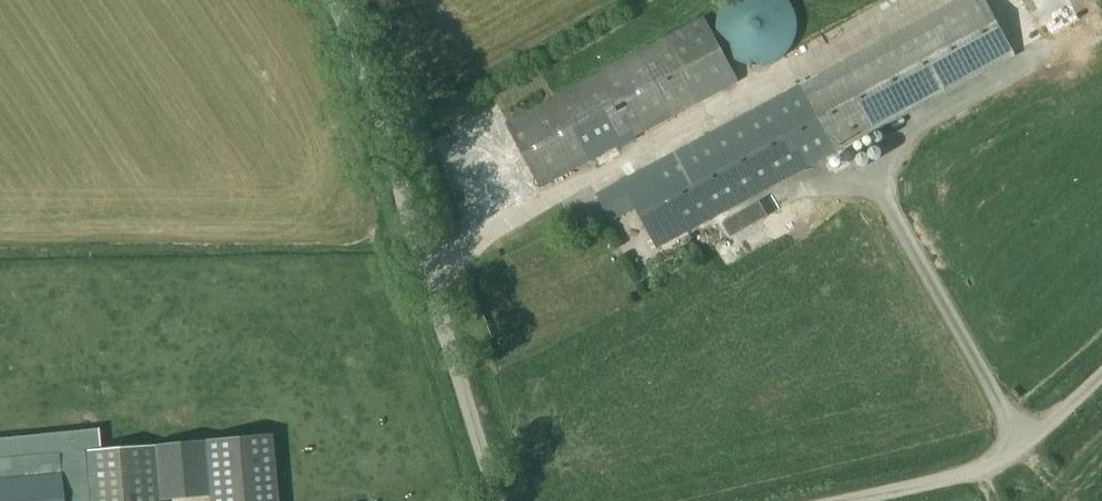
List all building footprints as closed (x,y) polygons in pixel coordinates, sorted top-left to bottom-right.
[(596,193),(610,219),(624,211),(621,207),(632,201),(657,248),(1101,6),(1098,0),(957,0),(596,193)] [(724,2),(722,6),(720,10),(718,14),(717,19),(717,23),(717,27),(717,32),(718,36),(720,40),(722,44),(724,48),(727,51),(730,55),(733,57),(737,60),(740,62),(745,64),(749,65),(753,65),(758,66),(762,65),(766,65),(771,64),(775,62),(778,60),(782,57),(785,55),(788,51),(791,48),(793,44),(795,40),(797,36),(798,32),(798,27),(798,23),(798,19),(797,14),(795,10),(793,6),(791,2),(789,0),(726,0),(724,2)] [(506,122),(541,188),(740,81),(705,15),(506,122)] [(0,438),(0,500),(160,500),(155,445),(101,450),(99,428),(0,438)] [(271,435),(205,440),(210,500),(277,500),(271,435)]
